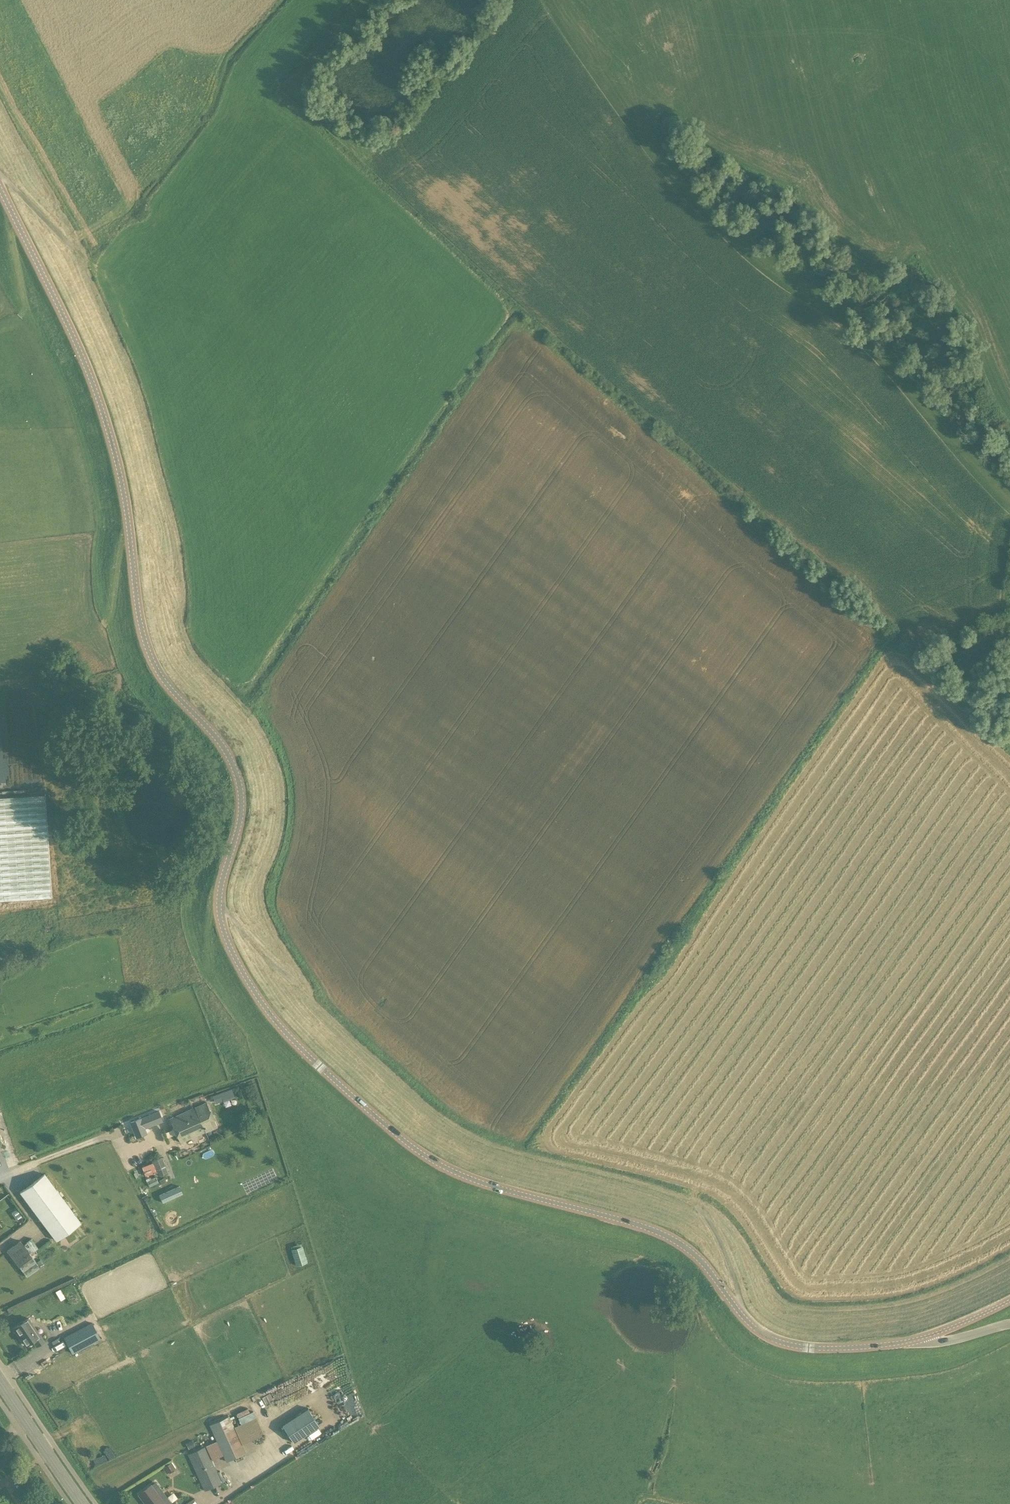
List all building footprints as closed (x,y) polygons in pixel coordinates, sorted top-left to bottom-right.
[(51,899),(45,796),(0,799),(0,902),(51,899)] [(14,946),(11,919),(0,921),(0,948),(14,946)] [(214,1103),(234,1095),(231,1087),(211,1095),(214,1103)] [(170,1119),(180,1142),(217,1126),(207,1103),(189,1110),(170,1119)] [(140,1117),(143,1125),(161,1118),(158,1109),(140,1117)] [(151,1159),(155,1175),(166,1172),(162,1156),(151,1159)] [(81,1223),(45,1175),(20,1193),(56,1241),(81,1223)] [(29,1252),(37,1247),(30,1238),(22,1243),(29,1252)] [(32,1256),(20,1241),(7,1250),(19,1266),(32,1256)] [(289,1248),(294,1265),(306,1261),(301,1245),(289,1248)] [(37,1346),(44,1341),(40,1336),(28,1318),(14,1328),(26,1345),(33,1340),(37,1346)] [(64,1337),(73,1353),(100,1339),(91,1323),(64,1337)] [(271,1408),(283,1403),(278,1392),(267,1396),(271,1408)] [(282,1425),(293,1442),(318,1425),(307,1408),(282,1425)] [(242,1444),(229,1416),(210,1425),(218,1444),(226,1462),(245,1453),(242,1444)] [(265,1433),(257,1416),(243,1422),(251,1441),(265,1433)] [(188,1454),(204,1491),(222,1482),(206,1446),(188,1454)] [(171,1460),(162,1466),(165,1472),(175,1466),(171,1460)] [(138,1494),(146,1503),(165,1503),(150,1484),(138,1494)]
